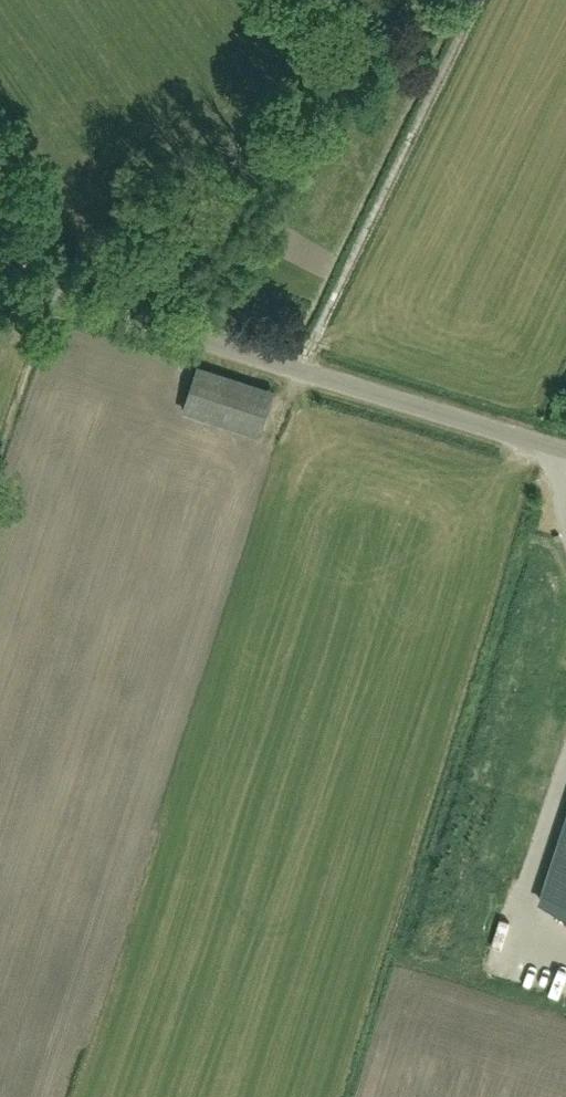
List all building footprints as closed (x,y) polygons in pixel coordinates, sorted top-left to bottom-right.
[(188,413),(266,436),(280,391),(202,367),(188,413)] [(541,900),(565,908),(565,824),(541,900)]
